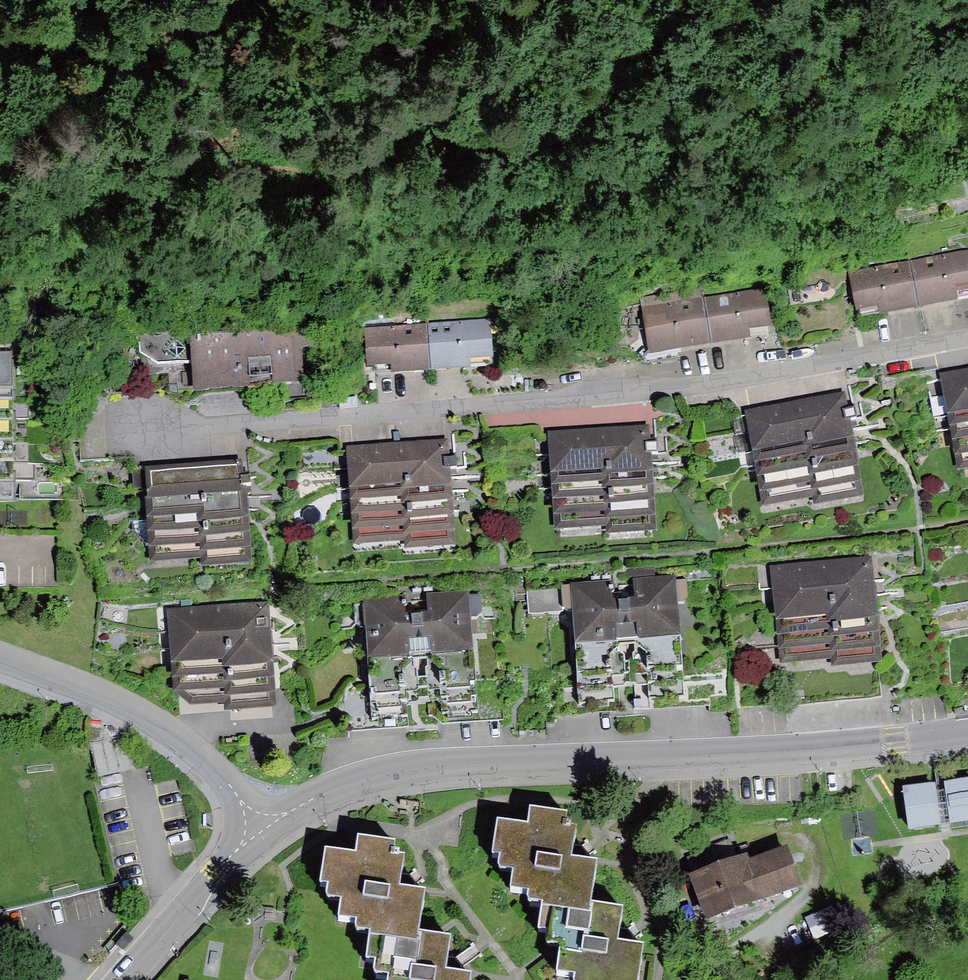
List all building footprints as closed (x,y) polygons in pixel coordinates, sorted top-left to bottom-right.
[(911,260),(920,309),(959,302),(957,293),(967,291),(967,250),(911,260)] [(911,260),(847,272),(855,312),(879,307),(881,316),(920,309),(911,260)] [(702,287),(641,296),(649,354),(710,346),(703,298),(702,287)] [(765,289),(703,298),(710,346),(751,340),(750,331),(771,328),(765,289)] [(491,319),(429,323),(433,372),(472,369),(471,360),(494,358),(491,319)] [(429,323),(365,327),(367,368),(391,366),(392,375),(433,372),(429,323)] [(315,324),(139,337),(141,353),(157,365),(190,363),(192,393),(305,384),(302,348),(317,347),(315,324)] [(0,358),(0,508),(19,508),(24,359),(0,358)] [(946,377),(964,469),(967,468),(967,373),(946,377)] [(844,396),(746,412),(762,506),(814,497),(816,506),(861,499),(844,396)] [(646,427),(549,432),(555,530),(606,526),(607,536),(652,533),(646,427)] [(450,440),(347,445),(352,543),(404,541),(404,550),(455,547),(450,440)] [(241,462),(144,470),(153,571),(204,566),(205,574),(253,569),(241,462)] [(876,557),(771,565),(779,663),(832,659),(832,668),(885,664),(876,557)] [(677,580),(570,588),(580,710),(616,708),(615,695),(613,679),(612,663),(622,650),(630,649),(638,649),(649,656),(651,674),(652,692),(653,703),(687,701),(677,580)] [(474,590),(363,598),(373,723),(409,720),(408,703),(407,688),(405,675),(416,662),(423,662),(435,661),(445,669),(446,686),(447,701),(448,718),(484,715),(474,590)] [(269,604),(170,612),(178,710),(229,706),(230,717),(278,713),(269,604)] [(127,734),(90,743),(99,777),(135,767),(127,734)] [(904,787),(907,831),(967,822),(967,778),(939,782),(904,787)] [(529,829),(500,824),(495,855),(504,856),(502,870),(515,873),(513,889),(535,891),(533,904),(542,906),(543,910),(555,911),(587,916),(589,906),(596,863),(573,860),(578,828),(569,827),(570,817),(532,811),(529,829)] [(355,853),(324,848),(318,887),(327,889),(326,896),(342,898),(340,918),(359,921),(358,930),(371,932),(370,941),(420,948),(422,935),(428,892),(401,888),(402,876),(405,857),(396,855),(398,841),(358,835),(355,853)] [(695,874),(691,875),(709,921),(803,886),(788,846),(750,860),(748,854),(736,859),(729,841),(688,857),(695,874)] [(589,906),(587,916),(555,911),(551,941),(565,942),(560,974),(572,976),(572,979),(637,979),(642,949),(616,945),(621,911),(589,906)] [(833,906),(804,918),(814,941),(843,930),(833,906)] [(127,932),(117,944),(124,950),(134,938),(127,932)] [(422,935),(420,948),(370,941),(367,958),(378,960),(376,971),(391,973),(390,979),(470,979),(471,976),(444,972),(449,940),(422,935)]
